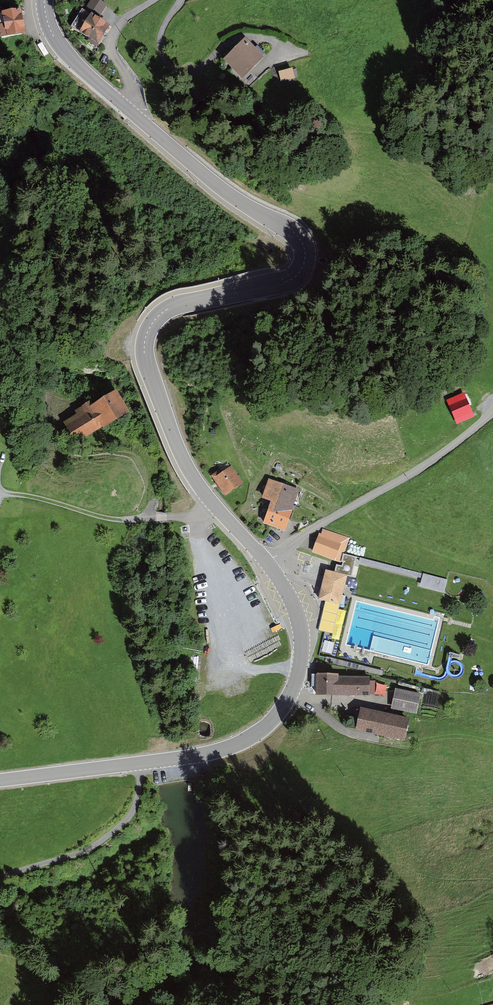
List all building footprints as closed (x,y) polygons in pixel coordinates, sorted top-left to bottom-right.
[(0,20),(0,44),(24,40),(20,17),(0,20)] [(94,51),(109,29),(92,18),(78,39),(94,51)] [(264,59),(247,43),(225,65),(243,82),(264,59)] [(280,64),(281,77),(295,76),(294,63),(280,64)] [(66,425),(76,443),(129,411),(116,388),(87,406),(90,411),(66,425)] [(466,394),(450,402),(460,425),(477,418),(466,394)] [(241,481),(232,468),(215,480),(224,494),(241,481)] [(271,502),(292,510),(299,489),(269,478),(262,497),(271,501),(271,502)] [(292,510),(271,502),(263,522),(284,530),(292,510)] [(347,538),(324,529),(315,552),(338,561),(347,538)] [(346,575),(325,570),(318,597),(340,602),(346,575)] [(421,585),(446,590),(449,578),(424,573),(421,585)] [(374,675),(321,676),(321,695),(374,695),(374,675)] [(420,692),(397,688),(393,707),(416,711),(420,692)] [(410,719),(365,710),(361,729),(406,738),(410,719)]
